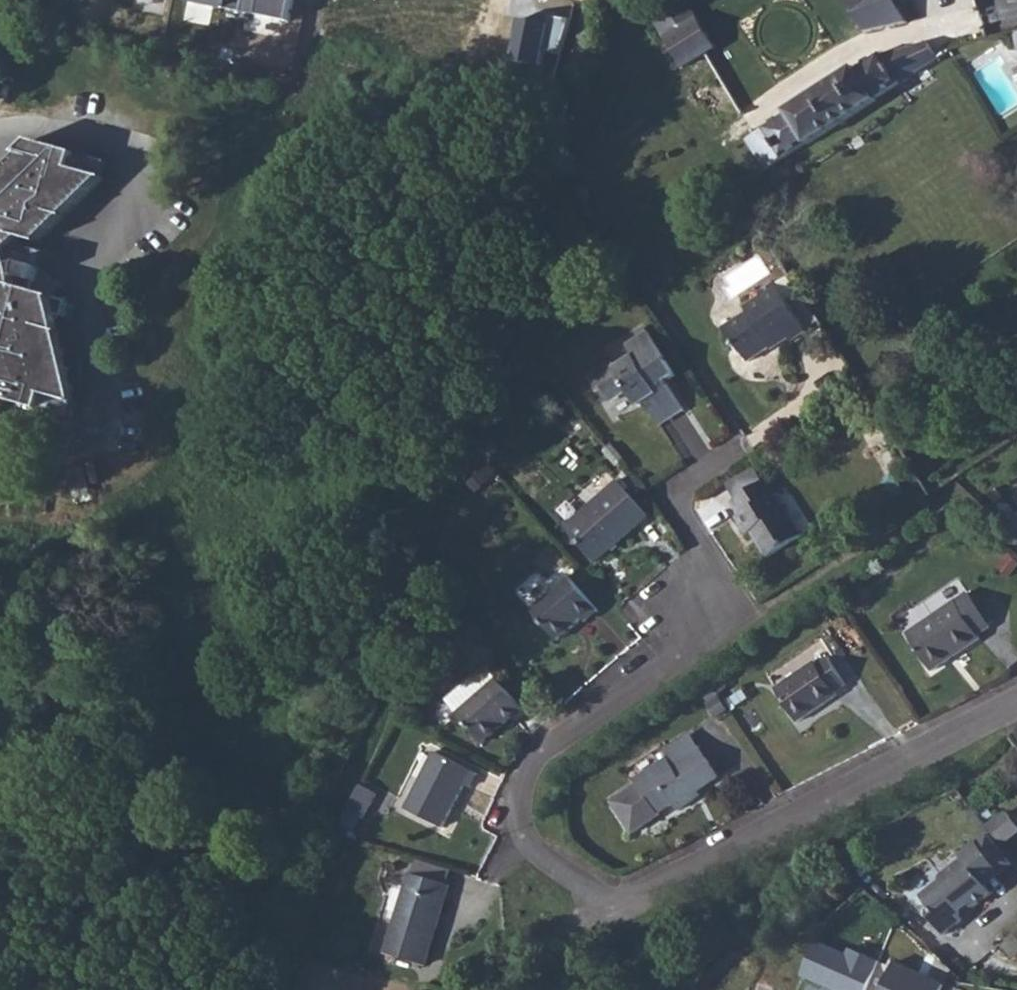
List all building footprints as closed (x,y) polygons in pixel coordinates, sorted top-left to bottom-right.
[(188,1),(242,12),(245,0),(188,0),(188,1)] [(242,12),(291,22),(295,0),(245,0),(242,12)] [(896,0),(844,0),(866,33),(908,23),(896,0)] [(700,20),(689,1),(658,21),(667,38),(700,20)] [(549,25),(521,20),(512,61),(542,67),(545,52),(562,55),(572,20),(551,16),(549,25)] [(700,20),(667,38),(684,68),(705,54),(717,48),(700,20)] [(939,60),(928,43),(883,56),(882,53),(859,71),(857,68),(788,111),(790,114),(748,140),(767,170),(773,166),(808,143),(810,145),(878,100),(877,99),(939,60)] [(7,181),(0,180),(0,402),(1,398),(39,409),(48,401),(45,400),(47,395),(69,401),(74,385),(65,382),(69,367),(60,364),(64,350),(56,348),(60,332),(52,330),(56,314),(47,312),(51,296),(34,291),(40,268),(23,263),(12,253),(24,238),(36,242),(40,226),(49,229),(54,213),(63,216),(67,201),(77,203),(81,188),(91,190),(95,175),(84,172),(89,157),(33,140),(23,152),(19,167),(10,165),(7,181)] [(19,167),(23,152),(10,165),(19,167)] [(10,165),(0,177),(0,180),(7,181),(10,165)] [(42,243),(108,179),(95,175),(91,190),(81,188),(77,203),(67,201),(63,216),(54,213),(49,229),(40,226),(36,242),(42,243)] [(807,332),(775,283),(759,293),(761,297),(745,307),(748,313),(723,329),(736,349),(739,347),(749,362),(772,347),(771,346),(787,335),(791,342),(807,332)] [(69,301),(51,296),(47,312),(56,314),(57,313),(60,314),(65,316),(69,301)] [(57,313),(56,314),(52,330),(60,332),(56,348),(64,350),(60,364),(69,367),(65,382),(74,385),(69,401),(82,405),(60,314),(57,313)] [(678,377),(648,331),(626,345),(633,356),(616,368),(613,363),(594,375),(613,403),(630,392),(639,407),(646,403),(661,427),(685,411),(667,383),(678,377)] [(754,467),(728,484),(737,499),(764,482),(754,467)] [(84,468),(69,473),(76,499),(92,495),(84,468)] [(737,499),(733,501),(742,515),(738,518),(749,535),(753,532),(770,559),(804,537),(767,480),(764,482),(737,499)] [(650,516),(620,482),(567,528),(597,562),(650,516)] [(599,611),(570,577),(532,610),(558,641),(583,619),(586,622),(599,611)] [(968,593),(907,634),(932,672),(981,639),(979,635),(991,627),(990,625),(972,599),(968,593)] [(977,597),(972,599),(990,625),(994,622),(977,597)] [(814,661),(775,688),(798,722),(837,696),(835,692),(846,685),(828,658),(817,665),(814,661)] [(485,672),(474,680),(485,695),(497,686),(485,672)] [(485,695),(474,680),(446,705),(483,749),(522,713),(497,686),(485,695)] [(669,767),(696,751),(688,738),(661,755),(665,761),(669,767)] [(716,782),(696,751),(669,767),(665,761),(632,782),(635,788),(609,805),(630,836),(655,820),(655,818),(670,808),(675,814),(692,804),(689,799),(716,782)] [(478,774),(435,754),(407,810),(446,829),(467,786),(471,788),(478,774)] [(378,794),(362,785),(350,812),(364,819),(378,794)] [(1004,845),(1016,835),(1016,824),(1008,813),(990,828),(1004,845)] [(990,836),(980,843),(1004,873),(1013,866),(990,836)] [(1004,873),(980,843),(963,856),(967,861),(945,879),(944,884),(925,897),(935,909),(934,919),(946,935),(964,922),(965,912),(973,905),(975,909),(994,894),(988,886),(1004,873)] [(458,891),(419,878),(396,956),(435,967),(458,891)] [(831,989),(868,989),(880,960),(851,948),(849,954),(820,942),(804,979),(831,989)] [(946,985),(897,962),(884,989),(944,989),(946,985)]
